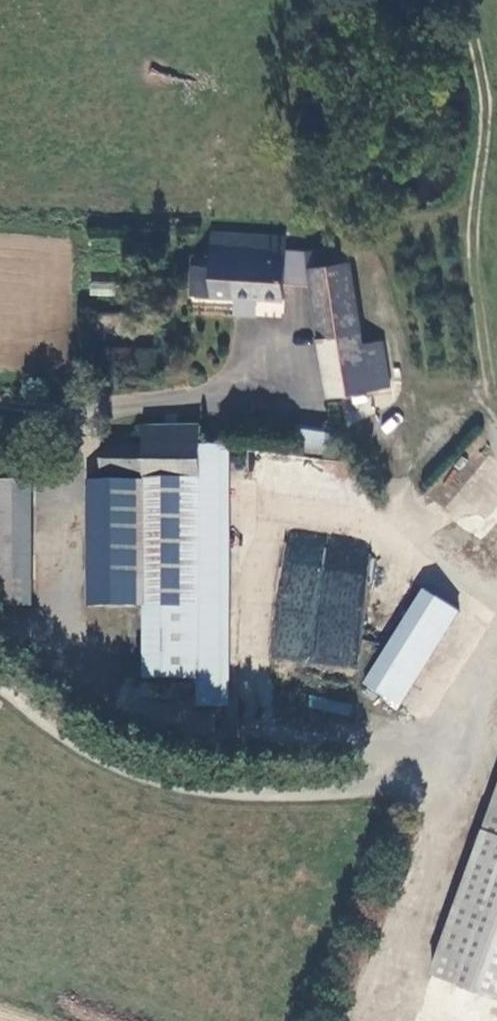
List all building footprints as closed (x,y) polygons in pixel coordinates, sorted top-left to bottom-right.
[(208,259),(201,258),(201,260),(200,289),(293,295),(294,278),(324,280),(321,260),(319,245),(296,244),(296,236),(220,229),(218,253),(208,252),(208,259)] [(321,260),(360,255),(358,240),(319,245),(321,260)] [(321,260),(324,280),(339,390),(398,382),(390,338),(371,342),(360,255),(321,260)] [(89,282),(89,296),(114,296),(114,283),(89,282)] [(162,367),(172,367),(172,349),(162,349),(162,367)] [(208,473),(209,452),(211,422),(158,419),(157,441),(117,438),(116,470),(208,473)] [(346,428),(308,423),(304,448),(343,453),(346,428)] [(466,521),(496,485),(496,453),(477,435),(430,490),(466,521)] [(101,476),(97,608),(153,611),(150,682),(203,684),(202,712),(224,713),(230,453),(209,452),(208,473),(116,470),(116,476),(101,476)] [(39,480),(0,478),(0,604),(34,606),(39,480)] [(283,535),(272,659),(358,667),(368,542),(283,535)] [(369,692),(403,715),(464,623),(429,600),(369,692)] [(311,696),(309,706),(347,715),(350,705),(311,696)] [(488,839),(496,843),(496,814),(488,839)]
